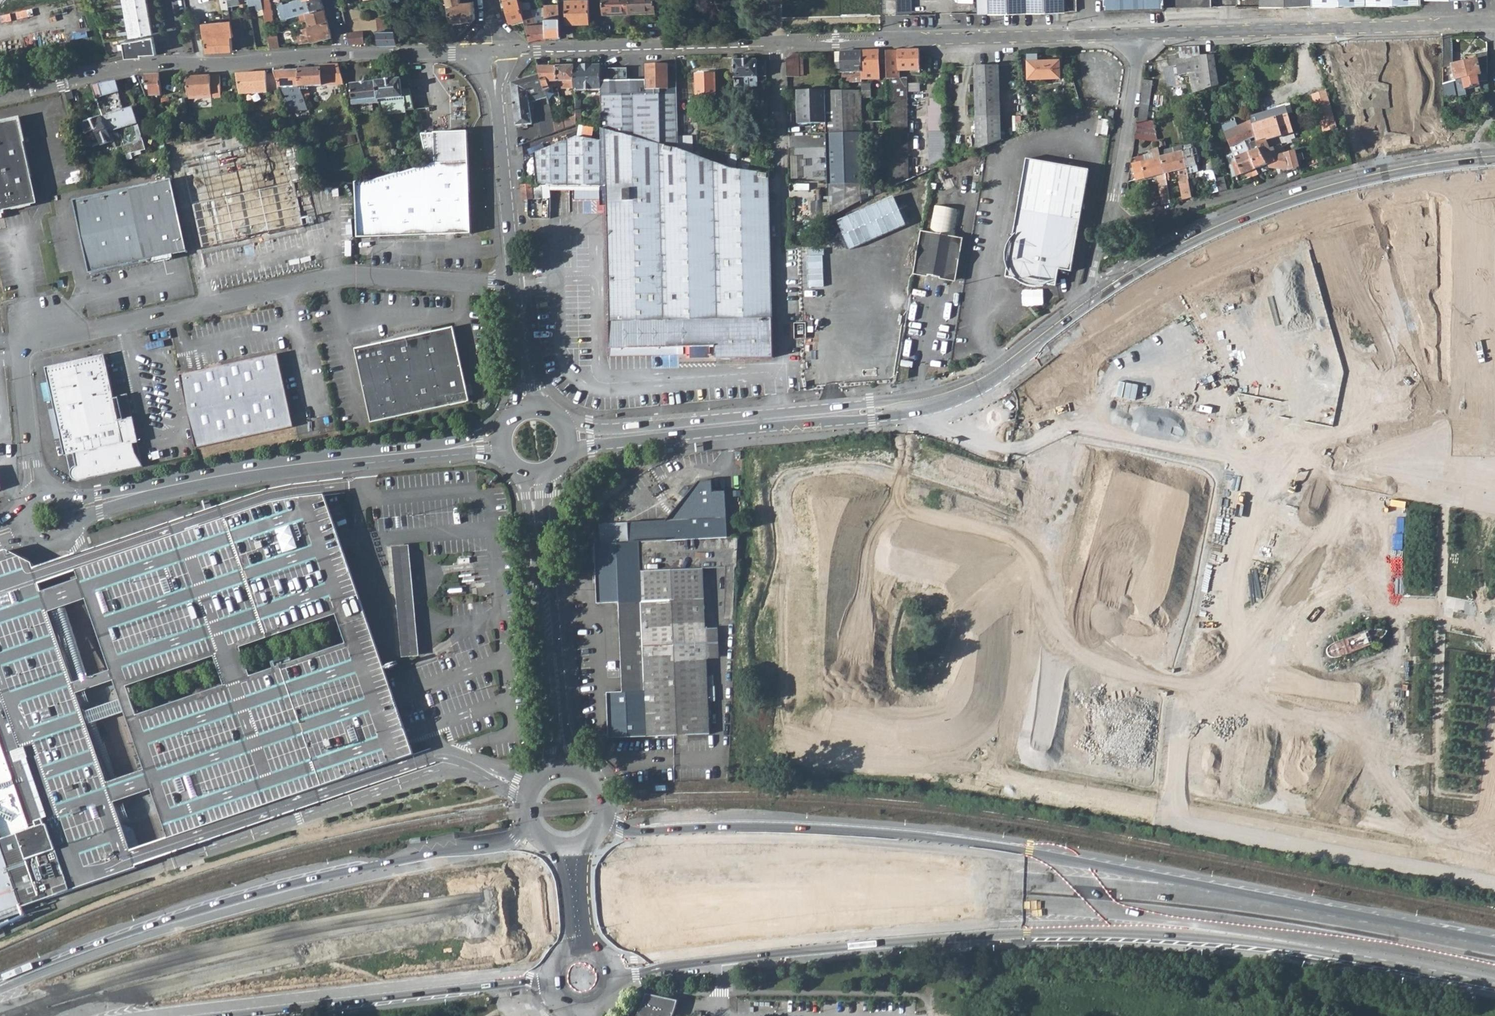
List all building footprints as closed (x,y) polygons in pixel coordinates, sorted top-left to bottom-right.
[(134,39),(153,35),(147,0),(127,0),(134,39)] [(228,7),(230,20),(233,34),(242,32),(238,9),(233,10),(232,6),(239,4),(239,0),(227,0),(228,7)] [(272,18),(269,0),(261,0),(265,20),(272,18)] [(311,11),(308,0),(297,0),(283,5),(286,13),(284,14),(285,18),(298,15),(311,11)] [(323,7),(321,0),(308,0),(311,11),(323,7)] [(451,21),(475,19),(473,1),(462,2),(461,0),(446,0),(451,21)] [(522,10),(519,0),(503,0),(510,21),(524,17),(522,10)] [(589,21),(588,0),(564,0),(565,22),(589,21)] [(604,12),(629,11),(629,0),(603,0),(604,12)] [(655,0),(629,0),(629,11),(655,10),(655,0)] [(881,15),(881,0),(829,0),(829,15),(881,15)] [(912,12),(912,0),(898,0),(898,12),(912,12)] [(987,12),(1026,11),(1064,9),(1064,0),(986,0),(987,12)] [(1064,9),(1076,9),(1077,9),(1077,0),(1064,0),(1064,9)] [(1106,8),(1176,6),(1176,0),(1105,0),(1106,8)] [(545,3),(546,23),(547,34),(559,34),(559,17),(558,2),(545,3)] [(327,21),(323,7),(311,11),(298,15),(299,20),(305,18),(307,27),(327,21)] [(524,17),(530,39),(547,38),(547,34),(546,23),(536,23),(532,8),(522,10),(524,17)] [(256,12),(250,13),(253,32),(259,30),(256,12)] [(375,20),(377,31),(393,31),(390,19),(375,20)] [(206,38),(206,52),(232,50),(231,37),(233,37),(233,34),(230,20),(202,23),(204,38),(206,38)] [(327,21),(307,27),(303,29),(304,34),(302,35),(303,42),(311,40),(312,41),(331,35),(327,21)] [(380,44),(396,43),(393,31),(377,31),(380,44)] [(347,33),(349,44),(365,44),(364,32),(347,33)] [(273,33),(267,34),(270,48),(278,48),(276,33),(273,33)] [(137,55),(157,54),(153,35),(134,39),(125,40),(128,56),(137,55)] [(1488,52),(1476,53),(1476,58),(1452,65),(1451,35),(1446,35),(1443,35),(1443,39),(1443,40),(1444,84),(1456,81),(1457,80),(1462,79),(1481,76),(1482,73),(1487,73),(1488,72),(1488,52)] [(919,68),(919,49),(885,50),(886,77),(887,83),(889,140),(890,187),(907,179),(906,90),(919,90),(918,81),(905,82),(899,82),(898,76),(898,69),(909,68),(909,71),(919,71),(919,68)] [(861,50),(835,51),(835,63),(841,63),(842,71),(850,71),(850,80),(862,80),(862,78),(861,50)] [(878,70),(878,50),(861,50),(862,78),(875,78),(875,70),(878,70)] [(878,77),(886,77),(885,50),(878,50),(878,70),(878,77)] [(786,76),(798,76),(798,52),(793,52),(785,59),(786,76)] [(1215,55),(1202,56),(1177,58),(1179,74),(1192,72),(1194,92),(1219,84),(1215,55)] [(735,60),(735,87),(745,87),(744,78),(757,78),(757,76),(766,76),(765,61),(757,61),(757,59),(735,60)] [(1028,79),(1059,78),(1059,61),(1027,61),(1028,79)] [(308,86),(322,85),(321,78),(342,77),(338,64),(319,65),(319,68),(299,70),(300,86),(308,86)] [(574,65),(574,89),(600,89),(600,68),(600,67),(600,64),(574,65)] [(627,66),(600,67),(600,68),(600,89),(601,128),(678,146),(678,135),(676,78),(668,78),(668,64),(646,64),(646,79),(627,79),(627,66)] [(547,80),(556,80),(556,65),(538,65),(540,73),(544,89),(549,88),(548,85),(547,80)] [(572,89),(574,89),(574,65),(556,65),(556,80),(565,81),(565,87),(572,86),(572,89)] [(974,67),(977,150),(987,146),(1002,140),(999,66),(974,67)] [(280,87),(300,86),(299,70),(285,70),(284,67),(275,68),(273,68),(274,73),(280,87)] [(266,72),(236,73),(240,94),(267,92),(266,74),(266,72)] [(266,74),(267,92),(281,91),(280,87),(274,73),(266,74)] [(532,123),(529,102),(546,98),(544,89),(540,73),(511,82),(514,106),(516,125),(532,123)] [(1457,80),(1460,96),(1466,95),(1471,93),(1476,92),(1480,91),(1483,91),(1486,90),(1489,90),(1488,79),(1487,73),(1482,73),(1481,76),(1462,79),(1457,80)] [(145,75),(145,85),(146,86),(146,87),(146,88),(148,90),(149,90),(150,96),(161,95),(161,74),(145,75)] [(697,96),(715,95),(715,77),(702,77),(702,74),(696,74),(697,96)] [(219,75),(184,76),(189,99),(220,97),(219,75)] [(402,78),(378,81),(380,99),(380,100),(380,102),(383,113),(416,110),(410,88),(403,89),(402,78)] [(745,87),(757,86),(757,78),(744,78),(745,87)] [(353,93),(354,104),(380,102),(380,100),(380,99),(378,81),(361,82),(354,83),(352,84),(353,93)] [(866,84),(866,81),(862,81),(862,90),(863,97),(870,96),(870,84),(866,84)] [(1444,94),(1457,94),(1456,81),(1444,84),(1444,94)] [(108,82),(92,85),(100,115),(101,117),(124,110),(118,88),(108,82)] [(352,82),(344,83),(347,94),(353,93),(352,84),(352,82)] [(1152,85),(1143,84),(1138,123),(1147,120),(1152,85)] [(798,90),(799,120),(799,124),(826,124),(826,133),(862,133),(861,120),(861,90),(798,90)] [(1327,92),(1318,95),(1321,109),(1326,124),(1335,121),(1330,109),(1332,109),(1327,92)] [(555,131),(553,124),(548,104),(535,107),(542,136),(555,131)] [(124,110),(101,117),(108,133),(116,131),(118,137),(120,136),(123,147),(115,149),(119,157),(141,151),(134,126),(139,124),(134,107),(124,110)] [(1283,114),(1281,107),(1266,111),(1268,119),(1283,114)] [(875,111),(863,112),(863,135),(876,135),(875,111)] [(1267,140),(1293,130),(1291,124),(1286,126),(1283,114),(1268,119),(1266,111),(1251,116),(1251,120),(1253,123),(1257,136),(1259,140),(1260,143),(1267,140)] [(81,148),(85,146),(100,142),(101,145),(112,142),(108,133),(101,117),(78,124),(74,125),(81,148)] [(563,121),(564,128),(575,124),(575,117),(563,121)] [(19,118),(0,122),(0,215),(7,214),(6,210),(12,209),(37,203),(19,118)] [(1138,123),(1135,140),(1158,143),(1152,119),(1147,120),(1138,123)] [(1230,146),(1236,144),(1246,140),(1250,139),(1257,136),(1253,123),(1251,120),(1248,121),(1234,126),(1232,121),(1222,124),(1230,146)] [(553,124),(555,131),(564,128),(563,121),(553,124)] [(1326,124),(1329,133),(1338,130),(1335,121),(1326,124)] [(678,146),(601,128),(602,140),(602,185),(606,185),(720,190),(720,189),(751,187),(751,196),(769,195),(768,174),(734,169),(693,152),(678,146)] [(428,165),(399,173),(371,181),(356,182),(358,239),(374,238),(471,235),(469,133),(420,131),(428,165)] [(826,133),(827,183),(863,183),(862,133),(826,133)] [(678,146),(693,152),(693,135),(678,135),(678,146)] [(549,185),(602,185),(602,140),(578,136),(534,154),(537,185),(549,185)] [(237,242),(236,238),(267,232),(268,236),(304,229),(296,187),(287,139),(250,147),(183,160),(201,249),(237,242)] [(1246,140),(1256,168),(1268,163),(1260,143),(1259,140),(1252,143),(1250,139),(1246,140)] [(1236,175),(1256,168),(1246,140),(1236,144),(1230,146),(1232,152),(1227,154),(1229,163),(1231,162),(1236,175)] [(1276,163),(1275,162),(1270,148),(1267,140),(1260,143),(1268,163),(1269,167),(1276,168),(1276,163)] [(1183,145),(1166,149),(1168,154),(1184,150),(1183,145)] [(1280,145),(1270,148),(1275,162),(1276,163),(1286,160),(1283,153),(1280,145)] [(1157,180),(1166,178),(1160,151),(1159,147),(1152,149),(1153,152),(1154,158),(1145,160),(1140,162),(1144,178),(1155,175),(1157,180)] [(1194,147),(1184,150),(1185,150),(1187,162),(1189,173),(1190,181),(1202,177),(1194,147)] [(1166,178),(1170,176),(1169,171),(1180,168),(1185,199),(1192,197),(1191,185),(1190,181),(1189,173),(1187,162),(1185,150),(1184,150),(1168,154),(1166,149),(1160,151),(1166,178)] [(1297,167),(1298,170),(1300,169),(1294,149),(1283,153),(1286,160),(1288,169),(1297,167)] [(1145,160),(1154,158),(1153,152),(1143,154),(1145,160)] [(1144,178),(1140,162),(1145,160),(1143,154),(1135,157),(1136,162),(1131,164),(1135,179),(1136,180),(1144,178)] [(769,160),(751,158),(750,169),(755,171),(768,172),(769,172),(769,160)] [(1009,244),(1008,247),(1007,250),(1006,258),(1006,261),(1007,265),(1008,270),(1006,278),(1016,279),(1018,281),(1021,283),(1027,285),(1030,286),(1035,286),(1038,286),(1041,285),(1045,284),(1048,283),(1050,282),(1057,283),(1060,269),(1072,271),(1090,170),(1027,159),(1012,240),(1009,244)] [(1210,193),(1218,191),(1215,178),(1214,172),(1206,174),(1210,193)] [(1226,189),(1223,176),(1215,178),(1218,191),(1226,189)] [(1166,178),(1157,180),(1163,204),(1170,202),(1166,178)] [(172,179),(73,200),(88,272),(189,251),(172,179)] [(534,202),(534,198),(533,185),(533,183),(521,184),(523,199),(526,199),(528,199),(528,203),(534,202)] [(534,198),(550,197),(549,185),(537,185),(533,185),(534,198)] [(720,190),(606,185),(609,348),(677,348),(714,348),(714,359),(726,359),(770,359),(769,195),(751,196),(751,187),(720,189),(720,190)] [(831,200),(832,209),(863,204),(862,193),(857,194),(856,189),(842,191),(843,198),(831,200)] [(267,232),(236,238),(237,242),(268,236),(267,232)] [(953,284),(960,242),(919,235),(912,277),(953,284)] [(471,392),(457,328),(359,350),(376,424),(474,401),(471,392)] [(714,348),(677,348),(609,348),(610,356),(677,356),(677,359),(714,359),(714,348)] [(296,427),(280,353),(225,366),(196,372),(182,375),(198,449),(296,427)] [(108,362),(107,355),(48,368),(49,374),(67,456),(69,456),(76,483),(76,484),(77,484),(78,485),(145,468),(129,395),(116,397),(108,362)] [(224,360),(195,367),(196,372),(225,366),(224,360)] [(725,539),(723,494),(710,494),(710,483),(698,483),(663,521),(626,523),(626,543),(637,543),(725,539)] [(78,694),(115,682),(146,770),(108,783),(115,803),(152,790),(169,838),(132,851),(137,867),(174,855),(418,770),(415,761),(413,755),(407,736),(392,696),(385,675),(372,635),(355,582),(345,551),(343,546),(326,496),(276,503),(78,557),(77,556),(41,568),(35,570),(40,584),(77,571),(80,579),(43,592),(46,601),(50,613),(87,600),(111,671),(84,680),(74,684),(78,694)] [(594,604),(610,603),(614,691),(606,691),(608,738),(707,733),(704,659),(703,628),(700,568),(735,567),(736,538),(725,539),(637,543),(626,543),(592,544),(594,604)] [(12,780),(9,754),(21,749),(27,748),(72,890),(137,867),(132,851),(119,814),(115,803),(108,783),(80,700),(78,694),(74,684),(50,613),(46,601),(43,592),(40,584),(35,570),(32,564),(24,558),(9,551),(0,554),(0,784),(12,780)] [(403,651),(418,650),(409,551),(394,552),(403,651)] [(458,558),(451,559),(452,575),(460,575),(458,558)] [(1338,589),(1325,597),(1332,607),(1344,599),(1338,589)] [(703,628),(704,659),(719,658),(718,628),(703,628)] [(1325,653),(1325,656),(1328,659),(1330,659),(1333,660),(1341,658),(1351,655),(1365,650),(1374,646),(1382,642),(1387,636),(1389,631),(1382,630),(1378,630),(1373,631),(1367,632),(1359,635),(1353,637),(1339,642),(1333,645),(1329,647),(1327,649),(1325,652),(1325,653)] [(1089,722),(1093,693),(1048,687),(1044,717),(1089,722)] [(12,780),(0,784),(0,836),(23,907),(43,900),(53,896),(72,890),(27,748),(21,749),(9,754),(12,780)] [(23,907),(0,836),(0,916),(23,907)] [(53,896),(43,900),(45,907),(56,904),(53,896)] [(43,900),(23,907),(26,914),(45,907),(43,900)] [(674,1015),(677,1007),(678,1002),(647,997),(645,1002),(643,1007),(641,1011),(638,1015),(674,1015)]
